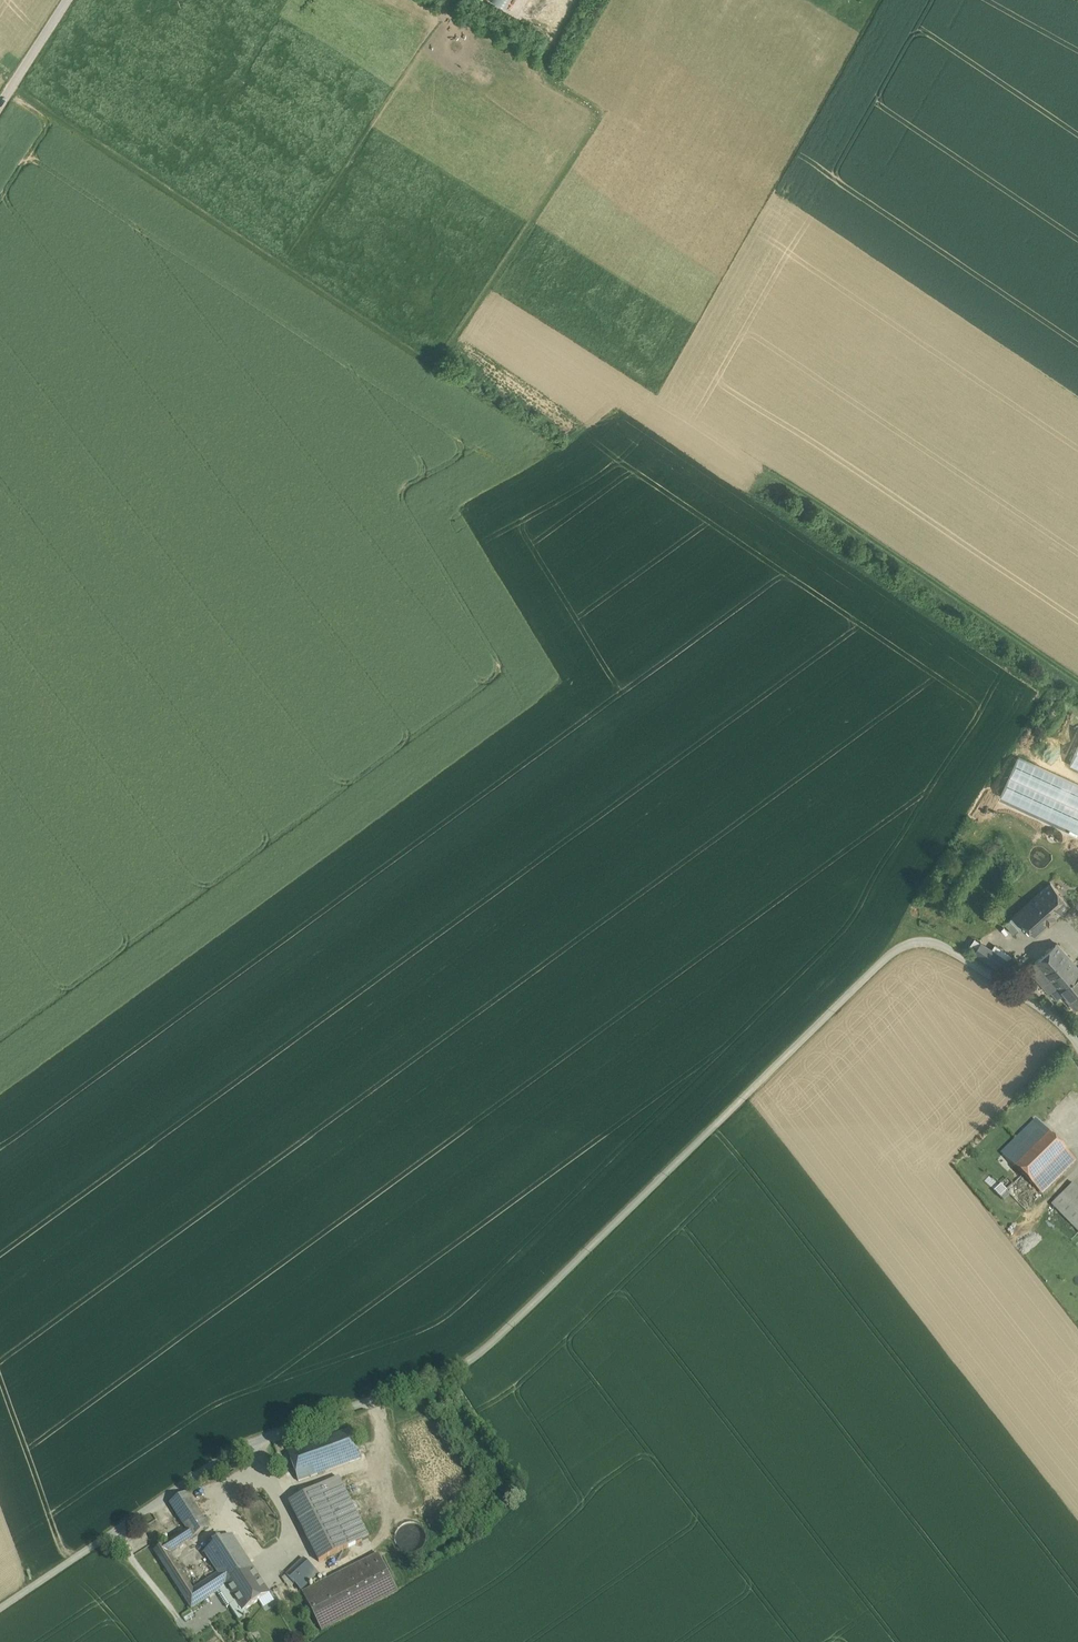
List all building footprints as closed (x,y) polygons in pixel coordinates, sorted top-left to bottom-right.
[(1070,764),(1077,768),(1077,744),(1070,764)] [(1074,783),(1057,775),(1043,805),(1060,813),(1074,783)] [(1068,804),(1061,822),(1077,830),(1077,809),(1068,804)] [(1051,883),(1016,914),(1025,924),(1035,935),(1070,905),(1051,883)] [(1025,924),(1016,914),(1010,919),(1019,929),(1025,924)] [(1019,929),(1010,919),(1005,924),(1014,934),(1019,929)] [(1009,960),(981,942),(975,950),(973,953),(1001,972),(1009,960)] [(1028,969),(1033,975),(1049,993),(1051,992),(1077,969),(1077,968),(1057,943),(1028,969)] [(1051,992),(1057,999),(1062,994),(1074,1009),(1077,1006),(1077,969),(1051,992)] [(1049,993),(1033,975),(1027,980),(1042,998),(1049,993)] [(1076,1162),(1035,1119),(1003,1155),(1042,1196),(1076,1162)] [(1051,1205),(1077,1232),(1077,1188),(1074,1184),(1051,1205)] [(348,1426),(285,1450),(297,1480),(359,1455),(348,1426)] [(368,1537),(338,1477),(318,1487),(349,1547),(368,1537)] [(349,1547),(318,1487),(289,1502),(319,1562),(349,1547)] [(218,1574),(193,1590),(170,1554),(209,1528),(187,1493),(170,1505),(187,1531),(155,1553),(192,1611),(220,1592),(226,1587),(218,1574)] [(425,1542),(426,1536),(425,1530),(422,1525),(416,1521),(410,1520),(404,1521),(399,1525),(396,1530),(395,1536),(396,1542),(399,1547),(405,1551),(411,1552),(417,1550),(422,1547),(425,1542)] [(253,1569),(231,1536),(204,1553),(218,1574),(226,1587),(253,1569)] [(378,1554),(302,1593),(321,1630),(397,1591),(378,1554)] [(312,1568),(304,1559),(298,1564),(307,1573),(312,1568)] [(298,1564),(286,1575),(294,1584),(307,1573),(298,1564)] [(253,1569),(226,1587),(243,1612),(269,1594),(253,1569)] [(307,1573),(294,1584),(300,1591),(312,1580),(307,1573)] [(243,1612),(226,1587),(220,1592),(239,1620),(245,1616),(243,1612)]
